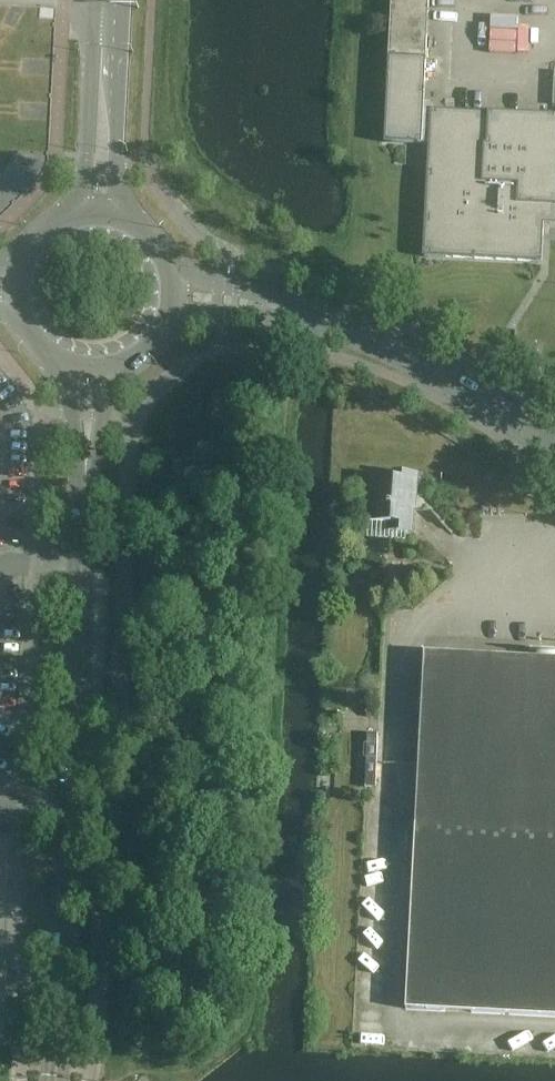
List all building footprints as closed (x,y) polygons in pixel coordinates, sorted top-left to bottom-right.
[(390,36),(384,143),(394,144),(429,145),(427,170),(423,257),(510,261),(542,263),(545,207),(554,207),(554,71),(552,104),(549,103),(548,116),(487,113),(488,99),(480,99),(479,113),(430,110),(431,102),(425,102),(430,0),(392,0),(390,36)] [(417,476),(373,473),(368,531),(371,531),(370,539),(389,541),(390,533),(407,534),(409,510),(415,510),(417,476)] [(416,833),(407,1011),(554,1018),(554,659),(425,653),(424,675),(416,833)]
